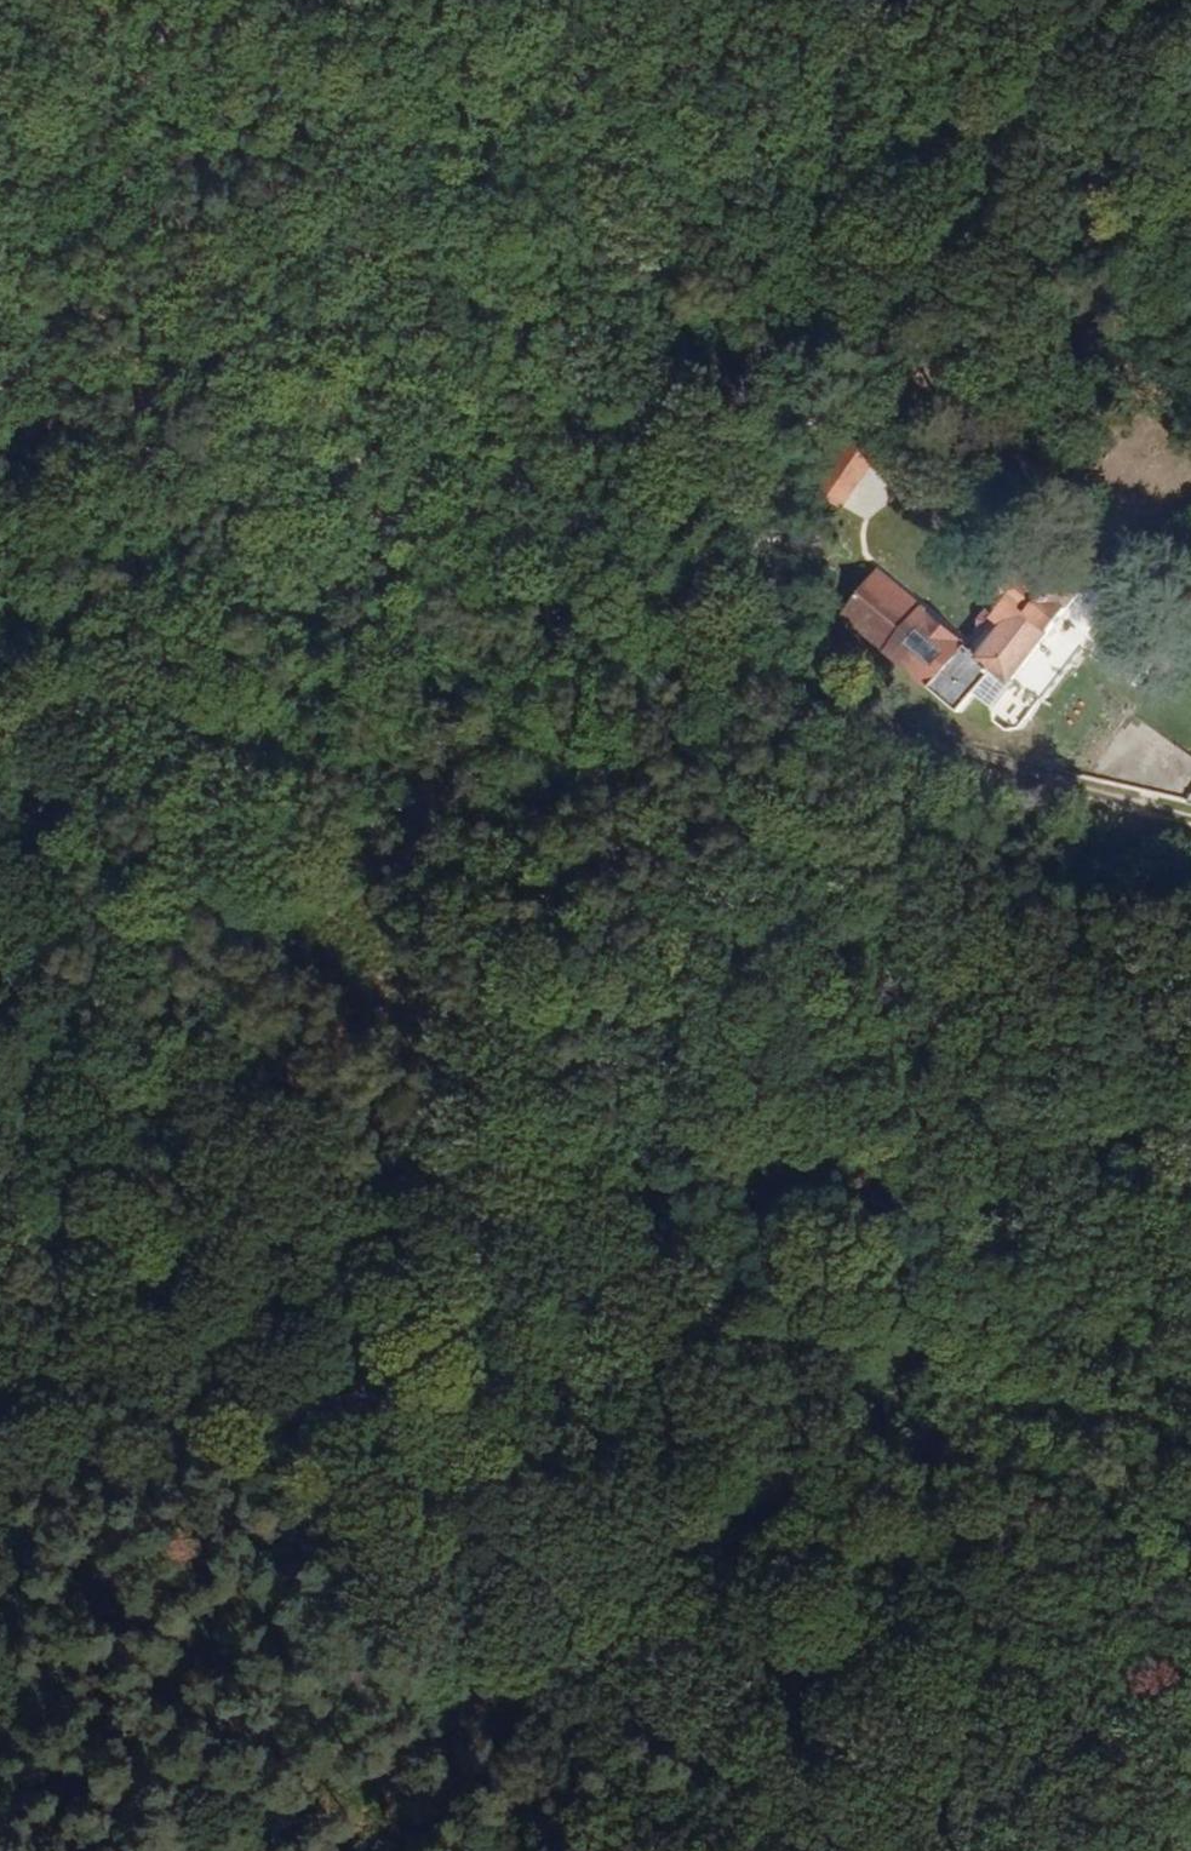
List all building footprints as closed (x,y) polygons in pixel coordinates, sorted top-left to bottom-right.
[(851,439),(811,476),(835,501),(874,465),(851,439)] [(1001,709),(1115,607),(1092,581),(1079,582),(1072,588),(1056,570),(1066,560),(1047,540),(1037,549),(1030,541),(997,571),(990,563),(971,579),(970,586),(975,593),(948,618),(870,531),(834,562),(939,675),(953,664),(961,673),(966,668),(977,679),(970,692),(988,713),(1001,709)] [(1108,726),(1060,782),(1097,796),(1152,814),(1190,823),(1190,799),(1108,726)]
